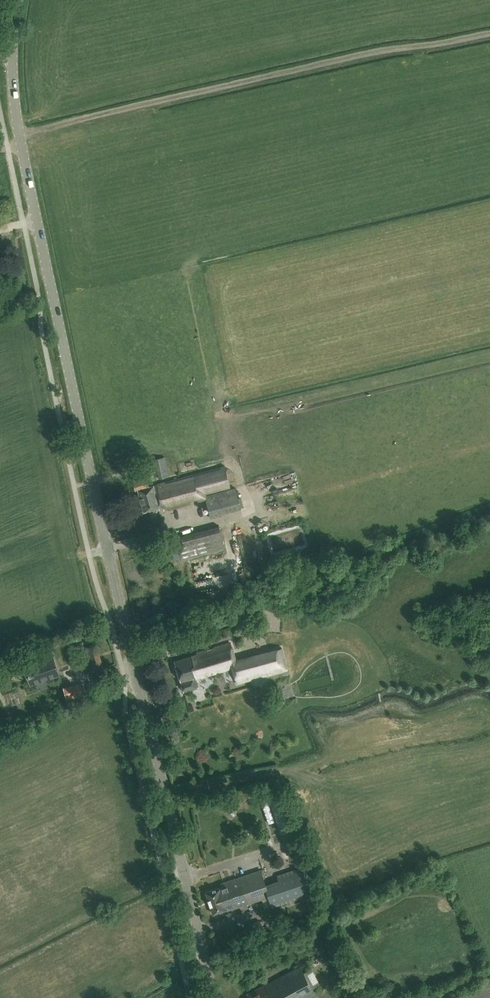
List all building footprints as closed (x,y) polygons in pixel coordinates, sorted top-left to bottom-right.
[(170,476),(165,456),(154,459),(159,479),(170,476)] [(236,488),(231,489),(231,488),(207,495),(207,494),(231,488),(225,466),(149,486),(147,477),(133,480),(136,490),(138,489),(144,511),(163,506),(164,510),(169,509),(191,503),(190,500),(197,498),(198,501),(206,499),(211,517),(221,514),(221,513),(241,507),(236,488)] [(301,524),(272,535),(274,540),(303,530),(301,524)] [(182,561),(225,549),(219,525),(176,536),(182,561)] [(197,564),(191,566),(195,580),(201,578),(197,564)] [(92,671),(103,668),(96,643),(85,647),(92,671)] [(237,682),(287,669),(282,648),(236,660),(231,643),(197,653),(198,654),(175,661),(184,691),(199,687),(196,679),(233,668),(237,682)] [(26,666),(32,682),(58,673),(53,657),(43,660),(42,658),(28,663),(28,665),(26,666)] [(71,687),(64,689),(67,699),(74,697),(71,687)] [(289,828),(278,797),(276,792),(268,794),(281,831),(289,828)] [(222,886),(206,891),(213,913),(227,909),(228,911),(269,896),(273,907),(310,894),(301,867),(278,875),(280,881),(266,886),(261,870),(221,883),(222,886)] [(316,996),(302,967),(248,994),(250,997),(312,997),(316,996)] [(314,980),(320,978),(316,968),(310,971),(314,980)]
